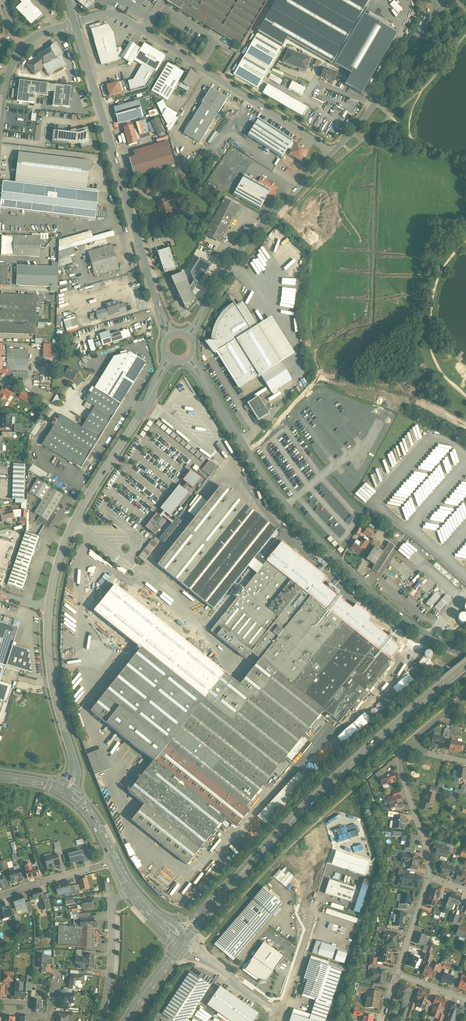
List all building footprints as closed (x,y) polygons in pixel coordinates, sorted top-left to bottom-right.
[(29,0),(19,0),(22,3),(16,9),(32,25),(38,20),(41,17),(43,15),(29,0)] [(77,2),(88,10),(95,0),(78,0),(77,2)] [(167,3),(241,46),(268,0),(169,0),(167,3)] [(258,33),(282,47),(287,39),(334,66),(364,15),(373,0),(278,0),(258,33)] [(397,34),(364,15),(334,66),(350,76),(345,86),(361,95),(397,34)] [(107,25),(102,27),(102,25),(101,24),(100,24),(96,26),(91,27),(91,30),(95,42),(94,42),(101,65),(105,64),(106,64),(118,61),(118,59),(116,48),(116,46),(115,42),(114,37),(113,37),(113,36),(112,34),(109,29),(108,28),(107,25)] [(282,47),(258,33),(234,74),(258,88),(282,47)] [(125,51),(121,58),(124,60),(127,61),(136,46),(130,42),(125,51)] [(61,51),(56,43),(52,46),(52,47),(50,48),(51,48),(57,58),(62,56),(64,55),(62,52),(61,51)] [(159,52),(144,44),(144,45),(141,49),(135,59),(143,64),(156,71),(165,56),(159,52)] [(141,49),(136,46),(127,61),(132,64),(135,59),(141,49)] [(121,47),(116,48),(118,59),(120,59),(121,58),(125,51),(122,50),(121,49),(121,47)] [(42,54),(38,56),(27,65),(35,75),(44,68),(44,67),(43,66),(57,58),(51,48),(42,54)] [(311,58),(288,49),(283,63),(306,72),(311,58)] [(57,58),(43,66),(44,67),(44,68),(48,75),(67,65),(62,56),(57,58)] [(184,73),(168,63),(158,81),(173,90),(177,85),(179,81),(184,73)] [(143,64),(133,80),(128,81),(131,92),(146,88),(156,71),(143,64)] [(337,74),(324,69),(321,77),(334,82),(337,74)] [(186,74),(184,73),(179,81),(181,83),(179,86),(187,91),(192,83),(196,76),(191,73),(190,74),(188,72),(186,74)] [(19,81),(17,101),(34,103),(35,94),(48,96),(48,91),(49,85),(49,84),(19,81)] [(120,82),(114,84),(107,86),(110,96),(113,95),(121,93),(124,92),(125,92),(122,82),(122,81),(120,82)] [(167,101),(173,90),(158,81),(151,92),(167,101)] [(52,106),(69,108),(70,102),(70,100),(71,87),(54,85),(53,92),(52,106)] [(227,99),(211,89),(202,103),(203,103),(219,113),(227,99)] [(139,102),(115,109),(116,112),(115,113),(116,117),(117,117),(119,124),(143,117),(139,102)] [(203,103),(184,134),(199,143),(218,113),(203,103)] [(156,109),(148,112),(150,118),(159,115),(156,109)] [(156,132),(158,136),(164,133),(157,119),(151,122),(156,132)] [(293,141),(259,119),(248,136),(282,158),(288,148),(292,143),(293,141)] [(151,134),(156,132),(151,122),(147,124),(151,134)] [(132,126),(124,128),(129,146),(136,144),(138,144),(133,126),(132,126)] [(77,132),(77,135),(79,135),(87,132),(90,142),(81,145),(80,145),(82,149),(93,146),(88,128),(81,130),(77,132)] [(59,132),(70,134),(71,133),(54,131),(52,142),(65,144),(69,144),(69,143),(57,142),(59,132)] [(70,134),(59,132),(57,142),(69,143),(71,144),(77,144),(80,145),(81,145),(90,142),(87,132),(79,135),(77,135),(70,134)] [(141,156),(169,148),(168,142),(138,150),(133,152),(135,157),(141,156)] [(308,151),(297,144),(296,145),(292,151),(290,155),(301,162),(308,151)] [(169,148),(141,156),(146,174),(175,166),(169,148)] [(19,153),(16,180),(87,189),(90,162),(19,153)] [(135,157),(129,159),(134,177),(146,174),(141,156),(135,157)] [(159,175),(142,180),(143,184),(144,184),(147,193),(154,191),(151,182),(160,180),(159,175)] [(258,183),(244,175),(233,195),(260,210),(265,201),(271,190),(258,183)] [(277,188),(261,179),(258,183),(271,190),(265,201),(269,203),(277,188)] [(87,189),(16,180),(15,183),(12,210),(96,220),(99,190),(87,189)] [(3,182),(0,208),(12,210),(15,183),(3,182)] [(166,199),(156,203),(161,217),(165,215),(165,216),(168,215),(168,214),(171,213),(169,205),(177,202),(175,195),(166,198),(166,199)] [(238,206),(224,199),(207,235),(220,242),(234,215),(238,206)] [(238,206),(234,215),(238,217),(242,209),(238,206)] [(91,231),(59,240),(59,251),(78,246),(115,236),(113,231),(93,237),(91,231)] [(8,236),(2,236),(1,256),(14,256),(15,236),(8,236)] [(40,237),(15,236),(14,256),(15,256),(40,257),(40,237)] [(112,245),(88,252),(95,276),(119,269),(112,245)] [(78,246),(59,251),(58,263),(58,267),(73,263),(70,254),(80,251),(78,246)] [(176,269),(169,248),(158,252),(164,273),(176,269)] [(196,287),(197,288),(211,265),(200,258),(190,274),(194,281),(190,288),(192,293),(196,287)] [(58,263),(52,262),(52,267),(52,287),(50,287),(50,291),(57,292),(58,267),(58,263)] [(0,265),(0,286),(7,287),(8,266),(0,265)] [(52,267),(19,266),(17,267),(16,284),(18,286),(50,287),(52,287),(52,267)] [(183,273),(172,278),(180,296),(186,310),(195,300),(192,293),(190,288),(183,273)] [(0,294),(0,334),(36,335),(36,308),(41,308),(41,303),(44,303),(44,296),(37,296),(0,294)] [(258,326),(256,327),(242,304),(237,308),(234,302),(233,303),(235,306),(230,310),(225,315),(220,321),(217,328),(215,335),(214,342),(208,342),(212,342),(217,351),(215,353),(218,352),(236,381),(237,381),(255,370),(259,376),(260,375),(281,362),(258,326)] [(125,304),(96,312),(98,320),(127,311),(125,304)] [(294,354),(271,317),(258,326),(281,362),(294,354)] [(123,331),(120,332),(122,340),(131,337),(128,329),(126,330),(125,329),(123,330),(123,331)] [(109,332),(99,335),(101,341),(95,343),(97,348),(113,343),(110,335),(109,332)] [(120,332),(110,335),(113,343),(122,340),(120,332)] [(0,345),(0,373),(8,374),(8,370),(7,370),(8,350),(7,350),(7,346),(0,345)] [(28,351),(8,350),(7,370),(8,370),(8,374),(14,374),(14,370),(28,371),(28,351)] [(93,411),(82,428),(61,415),(60,417),(57,416),(51,426),(53,428),(43,445),(77,466),(81,469),(146,363),(131,353),(114,357),(95,389),(92,387),(84,400),(87,401),(84,406),(93,411)] [(281,362),(260,375),(271,393),(292,380),(281,362)] [(425,372),(422,366),(417,369),(420,375),(425,372)] [(74,371),(69,368),(65,375),(74,381),(79,373),(75,370),(74,371)] [(259,376),(255,370),(237,381),(236,381),(240,388),(259,376)] [(16,391),(7,387),(5,391),(11,394),(13,396),(16,391)] [(0,395),(0,405),(3,407),(7,401),(11,394),(5,391),(3,390),(0,395)] [(32,397),(23,392),(20,397),(28,403),(32,397)] [(260,400),(259,397),(247,404),(248,404),(249,403),(252,409),(251,410),(252,412),(253,411),(259,420),(265,416),(269,414),(269,415),(270,415),(267,410),(260,400)] [(12,417),(1,416),(1,422),(2,422),(2,428),(11,429),(12,417)] [(43,424),(39,421),(31,433),(35,436),(43,424)] [(202,470),(208,475),(216,466),(209,461),(204,467),(202,470)] [(25,465),(13,464),(12,499),(16,499),(24,500),(25,465)] [(49,475),(34,465),(30,471),(46,481),(49,475)] [(191,471),(183,481),(193,488),(201,479),(191,471)] [(50,488),(38,480),(30,493),(42,501),(50,488)] [(179,486),(160,509),(170,517),(189,494),(179,486)] [(179,539),(158,566),(176,580),(181,584),(244,505),(221,487),(208,503),(195,519),(179,539)] [(42,501),(35,513),(40,516),(47,521),(53,512),(63,495),(50,488),(42,501)] [(200,497),(188,512),(194,518),(195,519),(208,503),(200,497)] [(244,505),(181,584),(213,610),(248,567),(274,534),(276,531),(244,505)] [(12,511),(4,513),(6,519),(14,518),(12,511)] [(47,521),(40,516),(37,521),(49,529),(57,515),(53,512),(47,521)] [(157,514),(146,528),(155,535),(166,521),(157,514)] [(171,524),(160,539),(165,543),(181,522),(176,518),(173,522),(171,524)] [(368,528),(364,533),(371,538),(374,533),(372,531),(374,527),(370,524),(368,528)] [(26,533),(8,585),(23,590),(25,585),(24,584),(25,580),(27,581),(28,576),(27,575),(40,538),(26,533)] [(355,607),(339,595),(340,594),(324,581),(325,580),(310,568),(311,566),(293,552),(295,550),(274,534),(248,567),(257,574),(263,566),(271,572),(274,568),(389,660),(399,647),(368,622),(369,621),(354,609),(355,607)] [(145,549),(142,552),(138,557),(141,559),(144,561),(145,560),(148,557),(151,553),(158,544),(152,539),(148,544),(149,544),(145,549)] [(363,539),(359,544),(363,547),(367,542),(363,539)] [(2,585),(15,546),(0,541),(0,585),(2,585)] [(359,544),(356,542),(351,548),(359,554),(363,548),(363,547),(359,544)] [(375,565),(372,569),(378,573),(395,546),(389,543),(375,565)] [(382,554),(372,548),(365,559),(365,560),(366,559),(369,561),(369,562),(375,565),(382,554)] [(389,660),(274,568),(271,572),(263,566),(257,574),(211,631),(246,659),(251,653),(251,652),(264,636),(273,644),(260,660),(324,711),(332,717),(335,719),(339,723),(370,685),(373,688),(390,667),(388,665),(391,661),(389,660)] [(129,575),(121,569),(120,569),(119,568),(117,570),(118,571),(95,601),(138,635),(164,603),(129,575)] [(409,591),(429,609),(439,599),(419,581),(409,591)] [(445,596),(434,609),(439,613),(451,600),(445,596)] [(0,616),(0,664),(6,666),(14,642),(18,627),(19,623),(9,620),(10,618),(5,616),(5,618),(4,618),(0,616)] [(117,645),(125,637),(116,628),(110,634),(114,637),(113,638),(117,641),(115,643),(117,645)] [(264,636),(251,652),(251,653),(258,658),(260,660),(273,644),(264,636)] [(206,652),(208,650),(197,640),(195,643),(206,652)] [(30,651),(13,646),(14,642),(6,666),(21,671),(33,674),(30,651)] [(91,712),(150,758),(163,742),(167,745),(204,698),(194,690),(142,648),(91,712)] [(201,658),(203,656),(192,648),(190,650),(201,658)] [(190,651),(188,653),(198,662),(200,660),(190,651)] [(426,659),(427,659),(428,659),(429,659),(430,659),(431,658),(432,657),(432,655),(432,654),(431,653),(430,652),(429,651),(428,651),(426,652),(425,653),(424,654),(424,655),(424,656),(425,658),(426,659)] [(424,656),(418,663),(421,665),(423,667),(424,665),(429,659),(428,659),(427,659),(426,659),(425,658),(424,656)] [(224,673),(204,698),(167,745),(163,742),(150,758),(154,761),(129,793),(144,805),(200,850),(225,818),(236,828),(249,811),(246,808),(324,711),(276,673),(260,660),(240,685),(224,673)] [(445,739),(433,736),(431,746),(442,748),(445,739)] [(462,743),(451,741),(449,750),(460,752),(462,743)] [(87,755),(95,776),(110,770),(103,749),(87,755)] [(124,759),(130,766),(132,764),(128,760),(133,756),(130,753),(124,759)] [(459,768),(457,776),(456,776),(455,778),(458,779),(458,781),(463,782),(463,780),(465,780),(465,777),(465,775),(465,769),(459,768)] [(382,769),(375,775),(378,779),(380,778),(386,776),(385,773),(382,769)] [(298,773),(257,816),(265,824),(306,781),(298,773)] [(386,776),(380,778),(383,785),(388,783),(388,784),(392,783),(392,782),(395,781),(393,773),(386,776)] [(435,795),(426,792),(423,802),(428,804),(432,805),(435,795)] [(393,796),(387,799),(391,808),(396,807),(397,810),(404,808),(400,796),(399,794),(393,796)] [(200,850),(144,805),(132,821),(187,864),(200,850)] [(397,816),(394,816),(394,818),(393,828),(404,830),(406,818),(397,816)] [(415,837),(402,836),(401,841),(406,842),(405,848),(413,849),(415,837)] [(446,847),(435,844),(434,848),(437,850),(435,854),(440,856),(446,858),(449,850),(447,850),(448,848),(446,847)] [(82,852),(69,855),(71,863),(84,860),(82,852)] [(367,862),(336,852),(332,864),(363,875),(367,862)] [(18,853),(12,855),(14,861),(20,859),(18,853)] [(56,856),(45,858),(48,869),(60,866),(58,856),(58,855),(56,856)] [(418,856),(405,855),(404,860),(408,861),(407,868),(410,869),(415,869),(416,869),(417,862),(419,862),(420,858),(418,857),(418,856)] [(454,868),(442,864),(440,869),(443,870),(442,873),(448,875),(451,876),(452,872),(454,868)] [(37,868),(31,870),(29,866),(25,867),(27,871),(26,871),(29,879),(40,876),(37,868)] [(285,888),(294,878),(283,868),(280,871),(279,870),(272,877),(285,888)] [(20,869),(8,873),(11,882),(23,878),(20,869)] [(464,872),(462,875),(459,874),(457,880),(465,883),(465,872),(464,872)] [(340,874),(338,879),(350,883),(352,878),(340,874)] [(418,876),(409,874),(407,885),(416,887),(417,882),(418,876)] [(87,878),(79,880),(81,890),(89,888),(87,878)] [(370,881),(364,879),(354,910),(360,912),(370,881)] [(356,888),(329,880),(325,894),(351,903),(356,888)] [(68,881),(55,885),(58,895),(71,892),(70,890),(71,890),(70,887),(68,881)] [(237,918),(256,934),(283,904),(264,887),(237,918)] [(44,896),(41,889),(35,892),(32,893),(33,896),(34,900),(36,900),(37,903),(40,902),(42,908),(46,907),(46,909),(50,908),(47,901),(47,900),(48,900),(46,895),(45,895),(46,896),(44,896)] [(431,890),(428,900),(427,905),(433,907),(435,902),(437,903),(438,899),(439,899),(440,898),(441,892),(442,892),(439,891),(439,892),(431,890)] [(451,894),(450,898),(449,898),(446,907),(450,909),(452,903),(458,905),(461,898),(451,894)] [(412,896),(402,895),(401,902),(401,903),(408,905),(411,905),(412,896)] [(23,896),(13,899),(17,912),(26,908),(27,908),(25,903),(23,896)] [(92,899),(82,901),(83,909),(93,907),(92,899)] [(31,901),(25,903),(27,908),(26,908),(28,914),(33,912),(32,906),(31,901)] [(0,904),(0,915),(1,918),(4,917),(8,916),(9,915),(7,910),(4,902),(0,904)] [(408,905),(401,903),(401,902),(399,902),(398,909),(407,910),(408,905)] [(458,909),(454,917),(458,919),(461,911),(463,906),(460,905),(458,909)] [(437,910),(435,909),(433,914),(439,916),(442,908),(438,907),(437,910)] [(358,919),(327,909),(325,913),(356,923),(358,919)] [(406,913),(394,912),(393,919),(405,920),(406,917),(405,917),(406,913)] [(80,920),(74,921),(73,927),(59,926),(58,946),(92,948),(92,929),(98,928),(98,922),(94,922),(94,917),(80,918),(80,920)] [(256,934),(237,918),(214,944),(233,961),(256,934)] [(405,920),(393,919),(392,926),(403,927),(404,924),(405,924),(405,920)] [(338,926),(329,923),(328,929),(336,932),(338,926)] [(459,926),(456,935),(465,938),(465,929),(459,926)] [(385,932),(384,932),(384,934),(383,939),(388,939),(387,945),(397,946),(398,934),(385,932)] [(426,936),(417,933),(414,942),(423,945),(426,936)] [(336,947),(316,941),(312,953),(332,960),(336,947)] [(264,942),(250,961),(251,962),(245,970),(260,981),(261,980),(266,980),(273,972),(284,957),(264,942)] [(393,952),(380,950),(378,962),(391,964),(393,952)] [(347,954),(338,951),(335,961),(344,964),(347,954)] [(433,956),(427,954),(427,955),(425,961),(430,963),(433,956)] [(47,956),(38,955),(37,966),(42,966),(42,973),(46,974),(46,971),(45,969),(46,968),(47,965),(47,958),(47,956)] [(85,959),(76,958),(76,964),(79,964),(79,968),(85,969),(85,967),(93,968),(94,956),(85,955),(85,959)] [(418,958),(410,956),(407,965),(414,968),(416,961),(418,962),(419,959),(417,958),(418,958)] [(342,970),(310,959),(304,979),(307,980),(321,985),(316,999),(315,1004),(329,1008),(342,970)] [(451,963),(444,961),(442,966),(442,968),(448,971),(451,963)] [(432,969),(426,967),(423,975),(434,978),(436,972),(438,966),(433,965),(432,969)] [(377,971),(371,970),(370,974),(371,974),(371,979),(376,980),(376,983),(375,983),(380,984),(384,985),(386,972),(377,971)] [(13,973),(4,972),(4,983),(6,983),(6,981),(13,981),(13,973)] [(162,1014),(173,1020),(187,1020),(210,986),(190,972),(162,1014)] [(454,977),(444,973),(441,981),(451,985),(453,979),(454,977)] [(78,975),(70,974),(69,988),(77,989),(78,983),(83,984),(84,976),(84,975),(78,975)] [(321,985),(307,980),(302,994),(316,999),(321,985)] [(367,985),(359,984),(356,991),(366,992),(367,985)] [(407,989),(400,986),(396,999),(407,1003),(412,990),(407,988),(407,989)] [(220,987),(207,1005),(230,1020),(253,1020),(258,1013),(253,1010),(220,987)] [(16,989),(15,989),(15,997),(25,998),(25,990),(23,989),(16,989)] [(428,994),(419,990),(416,999),(418,1000),(416,1006),(420,1007),(421,1008),(422,1008),(423,1008),(423,1009),(427,1011),(430,1002),(426,1001),(428,994)] [(380,993),(368,991),(367,997),(368,997),(367,1006),(378,1008),(380,993)] [(74,995),(61,994),(59,1008),(66,1008),(68,1009),(68,1008),(69,1000),(73,1000),(74,995)] [(445,1001),(436,997),(433,1005),(432,1007),(433,1008),(430,1016),(437,1019),(439,1019),(440,1015),(441,1015),(443,1009),(443,1008),(445,1001)] [(41,1001),(33,1000),(32,1010),(40,1010),(41,1001)] [(447,1017),(446,1016),(444,1020),(453,1020),(454,1019),(455,1014),(459,1015),(462,1007),(456,1005),(456,1004),(453,1002),(447,1017)] [(315,1004),(309,1020),(292,1014),(290,1020),(325,1020),(329,1008),(315,1004)] [(408,1010),(402,1008),(400,1016),(405,1018),(408,1010)]
